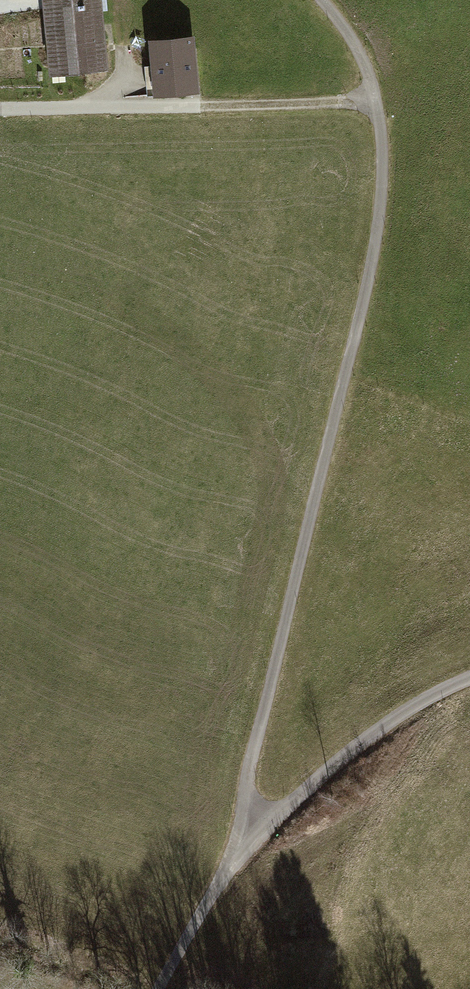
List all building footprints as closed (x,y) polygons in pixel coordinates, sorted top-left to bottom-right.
[(50,78),(108,73),(101,0),(44,0),(50,78)] [(194,93),(188,39),(153,43),(158,97),(194,93)]
